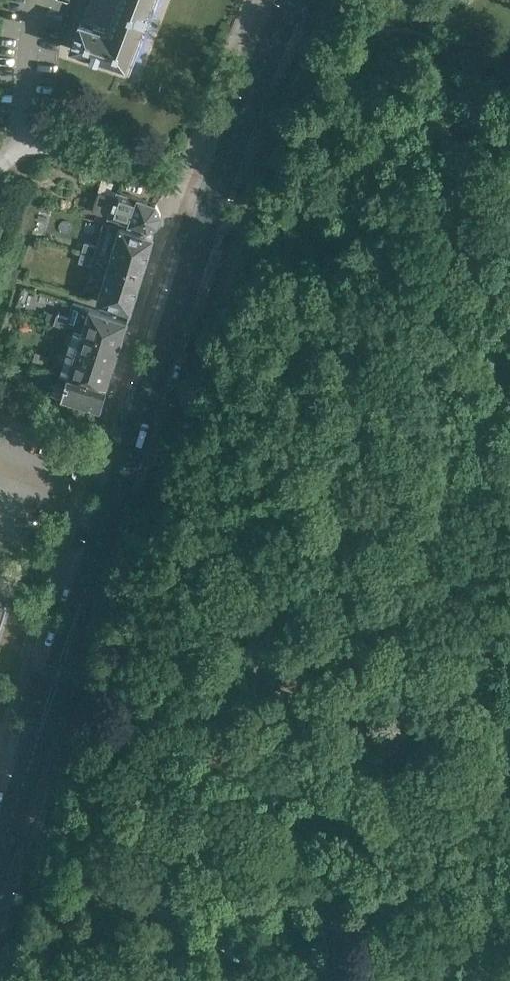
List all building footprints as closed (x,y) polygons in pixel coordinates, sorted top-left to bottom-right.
[(82,22),(73,47),(128,67),(152,0),(92,0),(83,23),(82,22)] [(98,190),(91,210),(147,228),(158,224),(162,211),(158,202),(112,188),(114,182),(102,177),(97,189),(98,190)] [(116,242),(110,259),(144,269),(154,235),(112,223),(107,239),(116,242)] [(85,242),(82,251),(93,254),(96,245),(85,242)] [(82,251),(79,261),(90,264),(93,254),(82,251)] [(144,269),(110,259),(98,300),(115,306),(131,311),(144,269)] [(66,323),(83,328),(122,341),(131,311),(115,306),(112,314),(89,307),(89,308),(79,305),(75,319),(57,313),(54,323),(65,326),(66,323)] [(122,341),(83,328),(69,373),(108,385),(122,341)] [(108,385),(69,373),(62,371),(59,381),(57,380),(53,392),(101,407),(108,385)] [(10,592),(0,589),(0,622),(10,592)]
